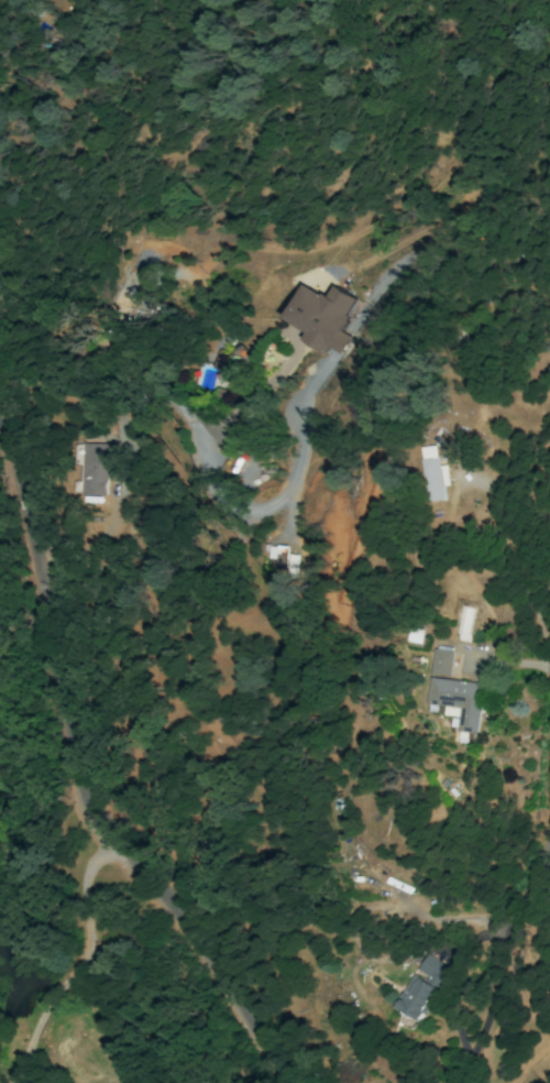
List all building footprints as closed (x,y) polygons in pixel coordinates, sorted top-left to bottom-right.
[(285,319),(307,332),(302,340),(324,354),(328,347),(339,354),(350,336),(341,331),(350,317),(347,315),(357,299),(337,286),(329,298),(308,284),(285,319)] [(233,357),(217,352),(212,368),(225,373),(216,401),(232,407),(244,370),(246,371),(252,354),(236,348),(233,357)] [(106,496),(107,444),(81,443),(80,496),(106,496)] [(427,447),(429,501),(448,500),(447,485),(452,485),(451,466),(442,466),(441,446),(427,447)] [(453,651),(433,650),(432,675),(451,676),(453,651)] [(428,704),(446,706),(445,715),(460,717),(458,732),(479,734),(484,683),(430,678),(428,704)] [(430,977),(429,979),(438,983),(446,965),(425,955),(418,971),(430,977)] [(397,1009),(423,1022),(439,988),(413,975),(397,1009)]
